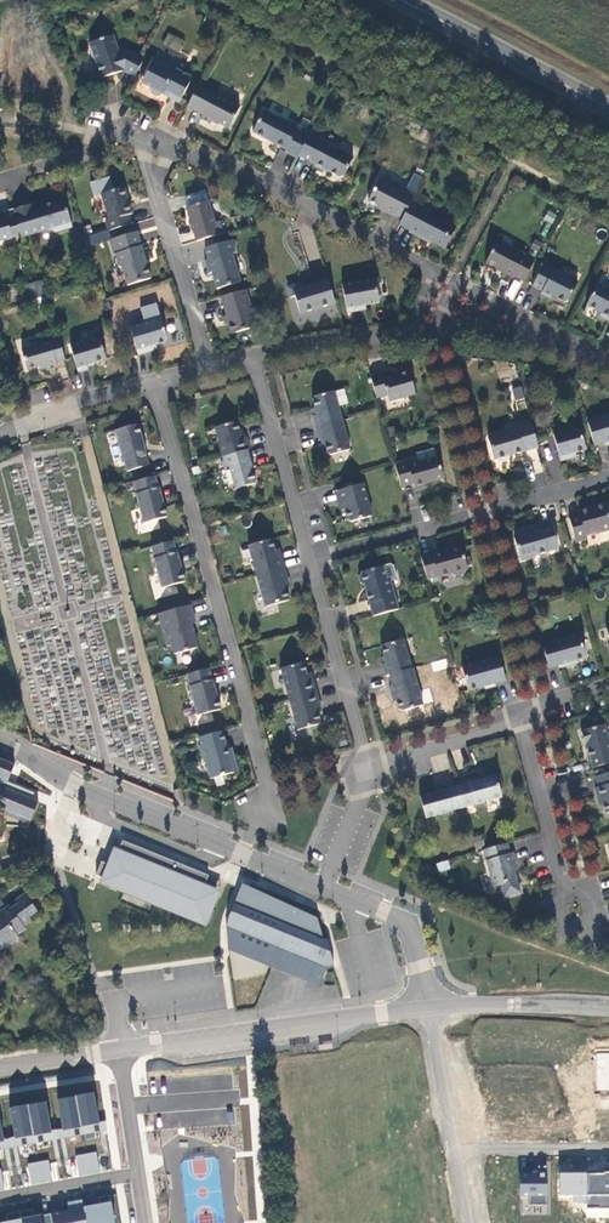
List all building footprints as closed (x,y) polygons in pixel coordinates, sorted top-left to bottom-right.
[(167,33),(163,45),(180,51),(184,39),(167,33)] [(95,61),(100,78),(123,72),(134,77),(143,60),(125,50),(118,52),(113,36),(90,43),(91,46),(90,49),(90,51),(90,54),(91,57),(92,58),(93,59),(95,61)] [(154,58),(152,62),(173,73),(176,69),(154,58)] [(168,97),(179,103),(189,81),(192,77),(176,69),(173,73),(152,62),(141,83),(150,88),(149,89),(150,93),(158,97),(162,96),(162,94),(163,95),(165,91),(170,93),(168,97)] [(198,86),(187,107),(202,115),(200,119),(210,125),(212,121),(228,129),(240,107),(238,107),(237,102),(229,98),(225,100),(198,86)] [(297,158),(298,156),(309,135),(310,133),(306,130),(298,126),(297,128),(263,111),(252,132),(286,150),(285,152),(297,158)] [(309,135),(298,156),(314,164),(313,166),(323,171),(324,170),(339,178),(343,176),(353,157),(309,135)] [(96,147),(93,158),(99,159),(102,149),(96,147)] [(393,215),(402,219),(410,204),(415,193),(406,189),(404,193),(379,179),(368,201),(383,209),(382,212),(392,217),(393,215)] [(109,230),(130,224),(128,215),(131,214),(123,187),(101,193),(109,220),(106,221),(109,230)] [(31,204),(13,210),(21,238),(49,229),(54,232),(72,227),(64,199),(32,209),(31,204)] [(186,208),(196,241),(222,233),(219,222),(215,224),(208,201),(186,208)] [(402,219),(399,225),(409,231),(408,232),(426,242),(427,240),(445,249),(454,232),(451,225),(433,215),(434,213),(421,207),(420,209),(410,204),(402,219)] [(544,219),(552,223),(556,214),(547,210),(544,219)] [(5,215),(0,217),(0,242),(12,239),(5,215)] [(143,240),(158,236),(153,218),(138,221),(143,240)] [(150,278),(136,232),(109,240),(114,255),(115,255),(118,266),(122,268),(127,285),(150,278)] [(212,273),(216,289),(240,282),(231,254),(235,253),(231,240),(205,248),(208,259),(204,260),(208,274),(212,273)] [(513,276),(523,282),(534,260),(513,249),(513,251),(496,242),(486,262),(503,271),(501,273),(512,278),(513,276)] [(564,303),(568,301),(577,282),(543,265),(532,286),(542,291),(541,294),(550,299),(551,296),(564,303)] [(375,279),(341,285),(347,313),(358,311),(358,307),(364,306),(379,303),(377,291),(379,288),(378,281),(375,279)] [(300,314),(335,304),(328,280),(303,288),(302,283),(287,287),(290,298),(295,297),(300,314)] [(30,299),(39,297),(34,283),(26,285),(30,299)] [(597,284),(586,306),(601,313),(599,316),(608,321),(608,320),(608,290),(597,284)] [(246,290),(221,297),(226,316),(225,316),(230,334),(250,328),(253,323),(250,312),(251,310),(246,290)] [(260,307),(251,310),(250,312),(253,323),(264,320),(260,307)] [(130,328),(138,355),(150,351),(149,347),(165,342),(167,339),(161,318),(130,328)] [(70,346),(78,372),(88,369),(86,365),(105,359),(99,337),(70,346)] [(56,362),(65,360),(58,339),(21,350),(27,370),(40,367),(41,368),(46,367),(47,370),(57,368),(56,362)] [(514,376),(512,364),(497,367),(499,378),(514,376)] [(381,373),(370,376),(376,398),(387,395),(389,402),(415,395),(408,371),(383,378),(381,373)] [(524,399),(521,387),(512,390),(515,401),(524,399)] [(312,400),(314,407),(316,415),(312,416),(315,428),(342,420),(333,391),(314,397),(312,400)] [(594,445),(604,442),(605,445),(608,444),(608,416),(587,422),(594,445)] [(323,438),(325,446),(327,453),(330,455),(350,450),(342,420),(315,428),(319,439),(323,438)] [(509,456),(538,448),(530,420),(511,425),(512,430),(489,436),(487,440),(493,460),(494,460),(498,461),(507,459),(509,456)] [(247,450),(249,449),(246,438),(242,439),(236,422),(215,428),(223,456),(247,450)] [(139,427),(106,435),(117,478),(150,469),(139,427)] [(570,454),(585,450),(579,427),(553,434),(560,461),(571,458),(570,454)] [(394,463),(401,487),(413,484),(415,491),(426,488),(425,484),(443,479),(437,457),(436,458),(433,449),(416,454),(418,462),(408,465),(407,460),(394,463)] [(253,468),(247,450),(223,456),(222,457),(225,468),(229,467),(235,489),(255,484),(251,469),(253,468)] [(157,477),(124,486),(136,534),(169,526),(157,477)] [(362,484),(334,492),(338,504),(342,502),(347,520),(350,522),(371,516),(362,484)] [(606,504),(579,512),(579,513),(568,516),(575,543),(587,539),(586,535),(599,531),(600,533),(608,530),(608,516),(606,504)] [(558,546),(551,523),(518,532),(519,536),(514,538),(520,561),(536,557),(537,555),(553,550),(552,547),(558,546)] [(257,576),(284,569),(280,556),(277,557),(271,539),(248,545),(257,576)] [(175,542),(144,550),(155,598),(187,590),(175,542)] [(431,553),(420,556),(427,579),(437,576),(438,578),(450,574),(454,576),(464,573),(466,570),(467,569),(461,546),(432,554),(431,553)] [(364,585),(373,616),(398,609),(390,580),(387,581),(383,566),(360,572),(361,573),(358,577),(360,583),(364,585)] [(287,581),(284,569),(257,576),(265,607),(289,600),(283,582),(287,581)] [(571,592),(579,590),(577,582),(569,583),(571,592)] [(190,603),(158,611),(170,657),(195,650),(189,625),(196,624),(190,603)] [(542,645),(549,668),(559,665),(560,668),(570,665),(569,662),(583,658),(585,655),(579,634),(542,645)] [(381,664),(384,676),(389,675),(411,669),(403,639),(381,646),(386,663),(381,664)] [(494,683),(505,680),(498,657),(462,667),(468,690),(484,686),(485,689),(495,686),(494,683)] [(289,699),(315,692),(311,680),(308,681),(303,663),(280,669),(289,699)] [(209,666),(179,674),(194,725),(224,716),(209,666)] [(411,669),(389,675),(392,685),(389,686),(392,696),(395,696),(398,708),(398,709),(402,711),(422,705),(412,668),(411,669)] [(421,690),(424,703),(432,701),(429,688),(421,690)] [(318,704),(315,692),(289,699),(297,730),(317,724),(319,722),(315,706),(318,704)] [(592,768),(608,763),(608,740),(605,724),(580,731),(584,744),(585,743),(592,768)] [(231,730),(190,740),(201,785),(241,776),(231,730)] [(595,777),(598,787),(595,788),(598,798),(601,798),(605,814),(608,813),(608,773),(595,777)] [(467,782),(457,785),(463,808),(474,805),(476,810),(486,807),(485,802),(501,797),(495,774),(478,779),(478,776),(467,779),(467,782)] [(463,808),(457,785),(446,788),(446,785),(435,788),(435,791),(419,796),(425,818),(442,814),(443,819),(454,816),(453,811),(463,808)] [(185,806),(181,789),(173,791),(176,803),(185,806)] [(102,862),(96,875),(205,920),(215,896),(202,891),(208,876),(122,841),(119,849),(113,847),(106,864),(102,862)] [(509,854),(507,843),(483,850),(493,887),(501,885),(503,884),(504,887),(518,884),(513,865),(515,864),(512,853),(509,854)] [(439,873),(451,869),(448,860),(436,863),(439,873)] [(226,927),(228,951),(319,987),(327,967),(333,965),(326,939),(323,940),(317,918),(242,884),(229,916),(226,927)] [(504,887),(503,884),(501,885),(504,897),(520,892),(518,884),(504,887)] [(3,948),(18,937),(16,934),(24,928),(22,925),(30,919),(28,917),(37,911),(25,894),(15,900),(17,903),(10,908),(8,905),(0,912),(0,943),(3,948)] [(597,1089),(608,1089),(608,1053),(597,1053),(597,1089)] [(94,1094),(57,1100),(62,1130),(99,1124),(94,1094)] [(47,1102),(10,1108),(15,1138),(52,1132),(47,1102)] [(96,1152),(75,1155),(79,1177),(100,1173),(96,1152)] [(48,1160),(27,1164),(31,1185),(52,1181),(48,1160)] [(547,1172),(520,1172),(519,1196),(549,1195),(547,1172)] [(587,1172),(559,1172),(560,1194),(572,1195),(571,1204),(587,1205),(587,1172)] [(587,1172),(587,1208),(608,1207),(608,1173),(587,1172)] [(83,1207),(86,1222),(114,1222),(111,1201),(83,1207)] [(50,1214),(51,1222),(86,1222),(83,1207),(50,1214)] [(21,1219),(22,1222),(51,1222),(50,1214),(21,1219)]
